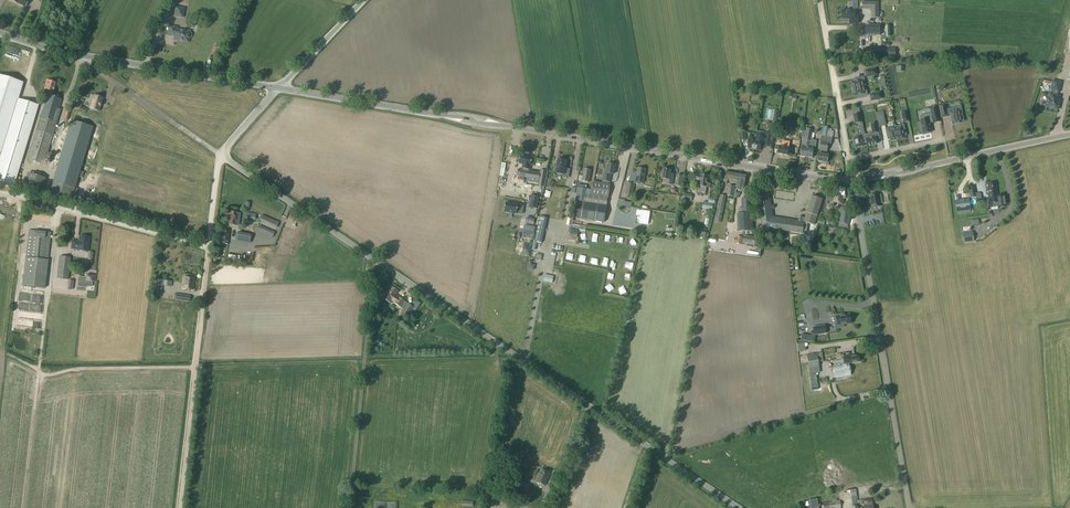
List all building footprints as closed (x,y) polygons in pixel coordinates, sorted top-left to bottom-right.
[(11,2),(15,4),(24,8),(28,0),(27,0),(8,0),(11,2)] [(878,2),(863,2),(863,9),(872,9),(872,18),(878,18),(878,2)] [(176,7),(175,17),(184,18),(185,8),(188,8),(188,6),(185,6),(184,8),(176,7)] [(855,10),(842,10),(842,19),(850,19),(850,24),(858,24),(858,16),(855,16),(855,10)] [(865,26),(865,35),(881,35),(881,26),(865,26)] [(169,27),(168,36),(174,37),(174,40),(177,40),(177,41),(185,43),(185,39),(188,40),(188,38),(189,39),(190,38),(191,37),(191,35),(191,34),(190,34),(189,34),(189,32),(176,30),(176,28),(169,27)] [(865,48),(865,57),(895,57),(895,48),(865,48)] [(877,75),(875,69),(864,71),(866,77),(877,75)] [(865,87),(863,78),(853,80),(853,82),(852,83),(853,89),(865,87)] [(0,79),(0,154),(21,85),(0,79)] [(46,94),(26,159),(45,166),(61,110),(57,109),(60,100),(52,98),(55,88),(53,88),(54,83),(46,80),(43,89),(45,90),(44,93),(46,94)] [(1048,99),(1046,107),(1057,110),(1059,101),(1060,96),(1058,95),(1057,95),(1058,92),(1059,92),(1061,82),(1053,81),(1051,90),(1053,91),(1052,94),(1050,93),(1048,99)] [(217,86),(199,109),(205,114),(223,91),(217,86)] [(867,96),(865,87),(853,89),(854,96),(856,95),(856,98),(867,96)] [(882,99),(880,92),(870,95),(871,101),(882,99)] [(93,95),(89,109),(98,111),(102,98),(93,95)] [(0,155),(0,183),(13,187),(38,104),(17,98),(0,155)] [(963,121),(960,107),(946,110),(945,104),(939,105),(941,118),(947,117),(947,115),(950,114),(952,125),(961,123),(961,122),(963,121)] [(852,110),(853,115),(855,123),(862,122),(860,114),(859,108),(852,110)] [(922,130),(923,134),(931,132),(929,123),(933,122),(933,123),(939,122),(936,108),(930,109),(931,115),(924,117),(924,120),(920,121),(921,125),(920,125),(921,130),(922,130)] [(782,112),(781,121),(788,122),(789,113),(782,112)] [(882,112),(876,113),(879,127),(885,125),(882,112)] [(71,121),(56,170),(78,176),(80,172),(80,171),(81,166),(82,166),(82,165),(93,127),(71,121)] [(872,133),(865,135),(866,143),(867,146),(876,144),(877,144),(876,140),(880,139),(876,123),(870,124),(872,133)] [(904,125),(895,127),(897,139),(904,138),(903,136),(906,136),(904,125)] [(897,139),(895,127),(885,129),(888,140),(890,139),(891,141),(897,139)] [(801,147),(800,156),(812,158),(813,149),(815,149),(816,140),(811,140),(812,132),(806,131),(802,130),(801,137),(803,138),(803,140),(804,141),(804,138),(805,138),(803,147),(801,147)] [(766,131),(765,136),(756,135),(755,141),(754,150),(760,151),(761,145),(763,146),(763,147),(772,149),(774,133),(766,131)] [(866,143),(865,135),(864,134),(860,135),(859,134),(855,135),(855,138),(854,138),(856,148),(863,146),(863,144),(866,143)] [(819,154),(818,161),(823,162),(822,164),(823,164),(826,164),(826,163),(827,163),(828,156),(824,155),(824,152),(826,152),(828,143),(830,144),(831,138),(822,137),(819,151),(819,154)] [(788,155),(789,148),(782,147),(784,140),(777,139),(776,144),(780,145),(778,154),(788,155)] [(518,169),(517,176),(527,178),(527,181),(539,183),(541,174),(528,172),(529,171),(528,171),(529,166),(531,166),(532,156),(528,156),(528,157),(520,156),(519,164),(524,165),(523,170),(518,169)] [(555,167),(554,171),(556,172),(556,174),(558,174),(558,176),(567,178),(567,176),(569,176),(570,170),(566,169),(567,161),(558,160),(557,165),(556,165),(555,167)] [(605,168),(603,179),(609,181),(611,174),(614,174),(615,165),(608,164),(607,168),(605,168)] [(634,181),(633,182),(634,182),(641,183),(642,183),(643,182),(645,169),(636,168),(635,176),(634,176),(634,181)] [(583,176),(582,181),(589,182),(592,170),(584,169),(583,176)] [(663,169),(662,179),(668,180),(668,184),(672,185),(674,174),(671,174),(671,170),(663,169)] [(741,179),(738,178),(739,175),(726,173),(725,179),(732,180),(732,183),(737,184),(736,187),(739,188),(740,182),(741,179)] [(41,177),(31,174),(26,191),(36,194),(41,177)] [(739,174),(739,175),(738,178),(741,179),(740,182),(739,188),(736,187),(736,189),(740,190),(740,188),(744,188),(745,181),(745,176),(743,176),(743,175),(739,174)] [(696,175),(695,180),(700,181),(698,192),(705,193),(706,187),(710,188),(711,184),(707,184),(708,176),(701,175),(696,175)] [(527,178),(513,176),(511,182),(525,185),(527,178)] [(72,188),(50,181),(45,199),(67,205),(72,188)] [(576,201),(573,218),(604,223),(607,206),(606,206),(607,199),(608,199),(610,184),(593,182),(592,190),(577,188),(575,201),(576,201)] [(627,183),(625,194),(632,195),(633,184),(627,183)] [(996,183),(988,184),(990,203),(995,203),(995,197),(998,197),(997,196),(996,183)] [(768,189),(757,191),(763,228),(766,228),(765,230),(777,232),(777,230),(802,234),(803,234),(806,234),(807,231),(807,227),(808,224),(814,226),(822,200),(812,197),(805,219),(802,218),(799,217),(798,221),(773,218),(771,209),(774,209),(773,206),(771,206),(768,189)] [(834,189),(832,202),(843,204),(845,190),(834,189)] [(789,199),(790,193),(777,190),(775,197),(777,197),(777,200),(779,201),(780,195),(785,196),(785,198),(789,199)] [(878,193),(869,195),(871,208),(881,206),(878,193)] [(541,197),(533,195),(531,206),(539,208),(541,197)] [(715,218),(720,219),(721,219),(726,196),(720,195),(715,218)] [(1006,207),(1005,195),(997,196),(998,197),(995,197),(995,203),(998,202),(998,208),(1006,207)] [(740,217),(738,217),(740,232),(754,231),(753,213),(752,213),(751,199),(743,200),(743,209),(739,209),(740,217)] [(970,211),(969,199),(955,201),(956,212),(970,211)] [(14,202),(12,210),(19,212),(21,204),(14,202)] [(703,202),(702,209),(713,211),(714,204),(703,202)] [(506,203),(504,212),(521,215),(522,210),(518,209),(518,205),(506,203)] [(841,210),(839,223),(848,225),(851,212),(841,210)] [(641,211),(638,211),(637,215),(640,216),(640,219),(639,223),(643,224),(648,225),(649,212),(641,211)] [(240,213),(237,213),(237,212),(229,212),(228,214),(227,214),(227,219),(228,219),(227,225),(236,226),(237,221),(239,221),(240,213)] [(262,216),(260,221),(276,228),(279,223),(262,216)] [(540,217),(535,242),(542,243),(547,219),(540,217)] [(534,235),(534,233),(534,232),(534,229),(535,229),(535,227),(524,225),(523,233),(534,235)] [(572,226),(569,237),(577,239),(579,227),(572,226)] [(258,228),(257,232),(272,238),(274,235),(258,228)] [(696,229),(695,236),(705,238),(706,230),(696,229)] [(29,230),(22,286),(45,288),(51,233),(29,230)] [(222,230),(220,244),(228,245),(230,231),(222,230)] [(237,232),(236,241),(249,244),(251,235),(237,232)] [(973,232),(962,233),(963,243),(974,242),(973,232)] [(72,241),(71,249),(78,250),(78,251),(87,252),(89,237),(86,237),(86,236),(83,236),(82,237),(79,236),(79,240),(78,241),(72,241)] [(59,262),(57,278),(68,280),(70,263),(59,262)] [(77,286),(86,287),(87,281),(94,282),(95,277),(85,276),(85,277),(79,276),(77,286)] [(184,277),(182,289),(193,291),(195,279),(184,277)] [(155,279),(152,297),(161,298),(164,281),(155,279)] [(976,285),(968,286),(968,289),(963,290),(964,294),(977,293),(976,285)] [(392,287),(384,299),(390,304),(391,302),(396,295),(398,292),(392,287)] [(1010,294),(1008,287),(1001,290),(1003,297),(1010,294)] [(401,308),(405,302),(399,297),(396,295),(391,302),(394,304),(401,308)] [(410,320),(417,310),(415,308),(411,306),(409,304),(408,304),(402,312),(401,314),(403,316),(402,318),(405,320),(406,318),(410,320)] [(840,314),(833,315),(835,329),(844,327),(843,325),(851,324),(851,321),(851,317),(850,317),(850,314),(840,316),(840,314)] [(824,326),(813,328),(814,336),(826,334),(824,326)] [(817,353),(807,355),(809,368),(819,367),(817,353)] [(849,365),(849,363),(861,362),(860,355),(844,357),(844,355),(841,355),(841,360),(844,360),(845,365),(849,365)] [(851,376),(849,365),(845,365),(833,367),(834,378),(851,376)] [(815,375),(807,377),(812,409),(816,408),(814,397),(819,396),(815,375)] [(540,468),(535,481),(545,485),(550,472),(540,468)] [(521,481),(518,489),(527,493),(530,485),(521,481)] [(856,490),(844,491),(846,507),(858,506),(856,490)]
